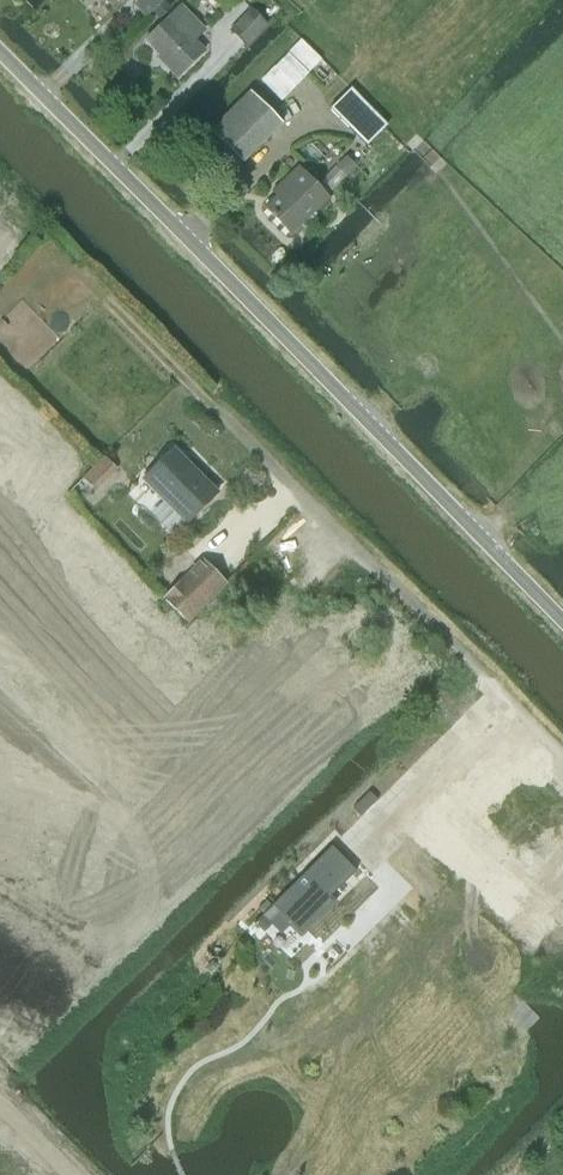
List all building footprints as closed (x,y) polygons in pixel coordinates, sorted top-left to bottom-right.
[(147,17),(165,0),(140,0),(136,4),(147,17)] [(165,1),(152,13),(159,20),(172,8),(165,1)] [(204,51),(194,41),(204,31),(181,7),(146,40),(165,61),(163,63),(176,78),(204,51)] [(251,9),(230,30),(247,47),(268,25),(251,9)] [(309,73),(308,73),(321,60),(301,39),(287,53),(274,67),(274,66),(261,80),(281,101),(294,87),(295,87),(309,73)] [(367,146),(385,128),(388,125),(350,88),(329,109),(367,146)] [(211,132),(242,163),(281,124),(250,93),(211,132)] [(346,156),(336,167),(346,176),(356,166),(346,156)] [(291,235),(329,199),(299,167),(278,186),(282,191),(265,208),(291,235)] [(186,523),(217,493),(173,449),(142,479),(186,523)] [(239,549),(217,571),(227,581),(249,559),(239,549)] [(163,599),(188,624),(190,622),(227,584),(201,559),(164,597),(163,599)] [(377,796),(369,788),(353,805),(361,812),(377,796)] [(356,866),(331,841),(272,900),(301,930),(333,897),(329,893),(356,866)] [(545,941),(562,923),(562,904),(517,858),(490,885),(545,941)]
